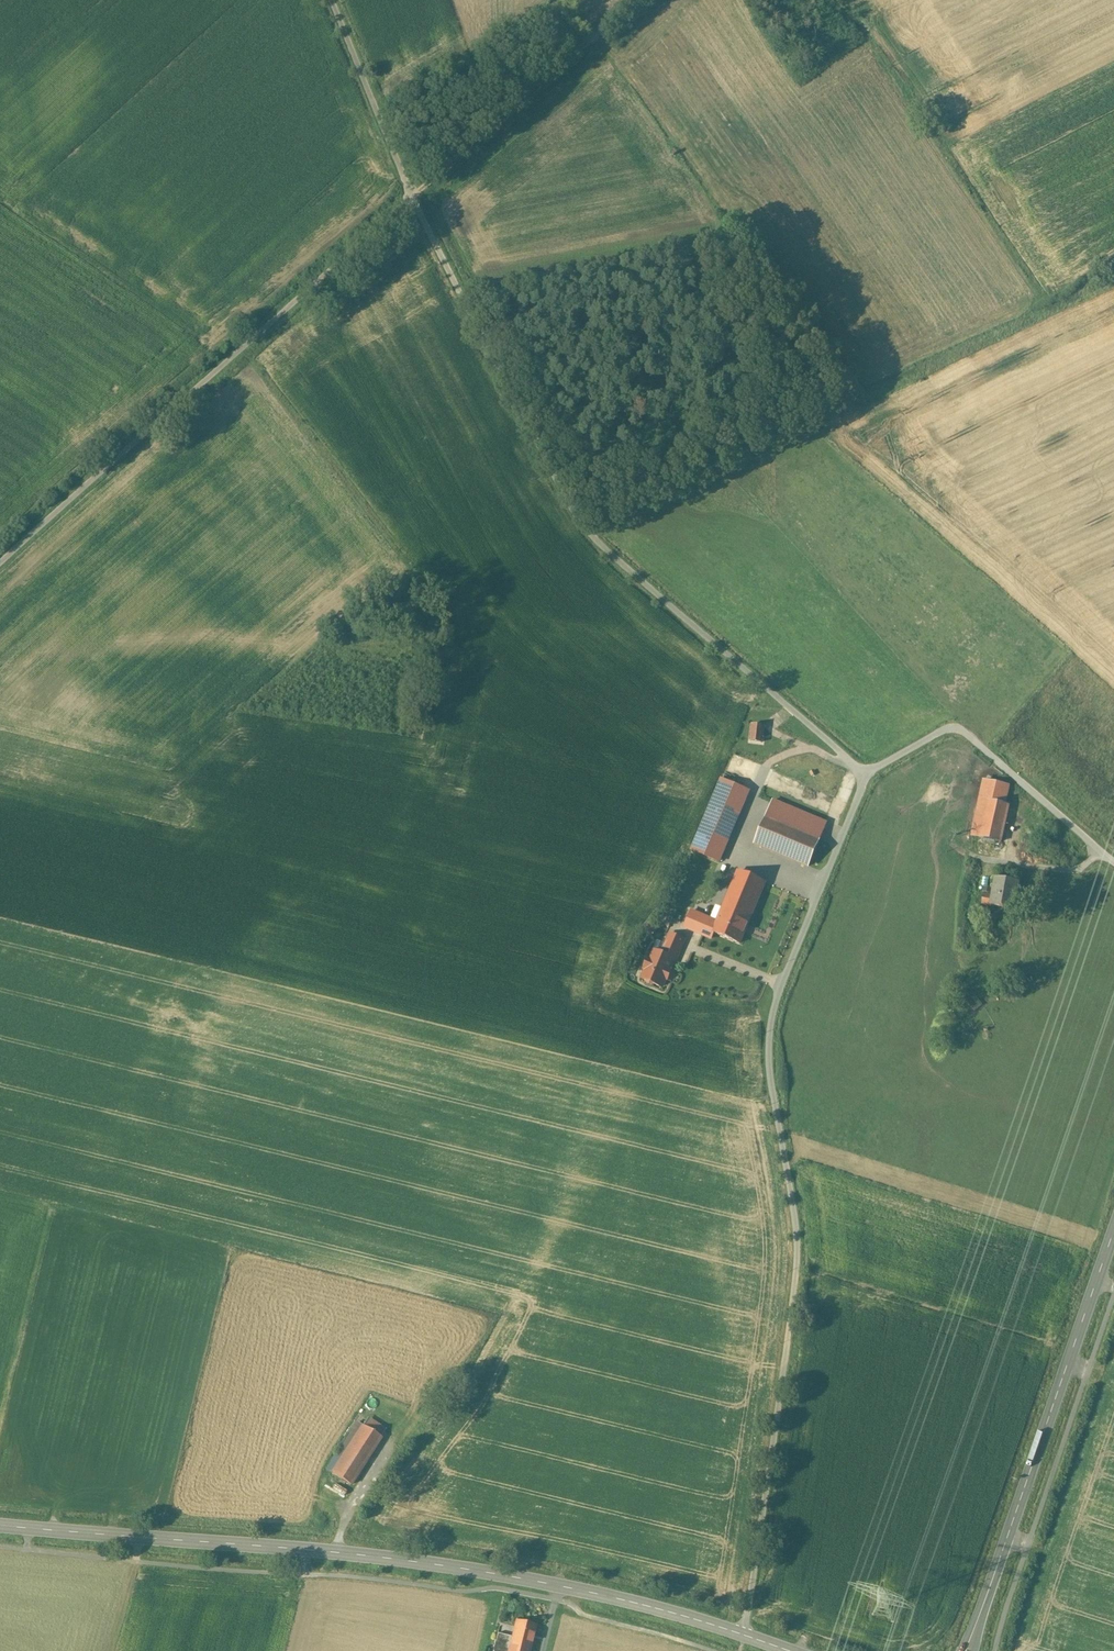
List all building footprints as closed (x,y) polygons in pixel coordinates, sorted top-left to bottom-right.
[(520,446),(511,451),(518,465),(528,460),(520,446)] [(749,791),(721,779),(704,819),(732,831),(749,791)] [(983,779),(978,799),(986,801),(987,801),(1006,805),(1010,785),(983,779)] [(1006,805),(987,801),(986,801),(978,799),(970,835),(979,837),(979,838),(1000,842),(1008,805),(1006,805)] [(827,823),(772,800),(765,817),(788,827),(791,820),(822,833),(827,823)] [(788,827),(765,817),(754,844),(808,866),(822,833),(791,820),(788,827)] [(732,831),(704,819),(691,851),(719,862),(732,831)] [(716,925),(712,932),(739,944),(765,883),(738,871),(716,925)] [(1018,883),(996,879),(991,906),(1003,908),(1004,905),(1013,907),(1018,883)] [(640,926),(648,937),(658,929),(651,919),(640,926)] [(716,925),(701,919),(696,930),(711,937),(712,932),(716,925)] [(684,941),(669,934),(660,954),(673,960),(675,961),(684,941)] [(660,954),(654,951),(650,959),(649,958),(644,969),(646,970),(642,978),(644,979),(645,982),(650,984),(652,983),(661,987),(665,978),(667,979),(670,971),(669,971),(673,960),(660,954)] [(362,1425),(332,1473),(350,1485),(381,1437),(362,1425)] [(516,1621),(511,1641),(500,1638),(497,1650),(529,1650),(536,1625),(516,1621)]
